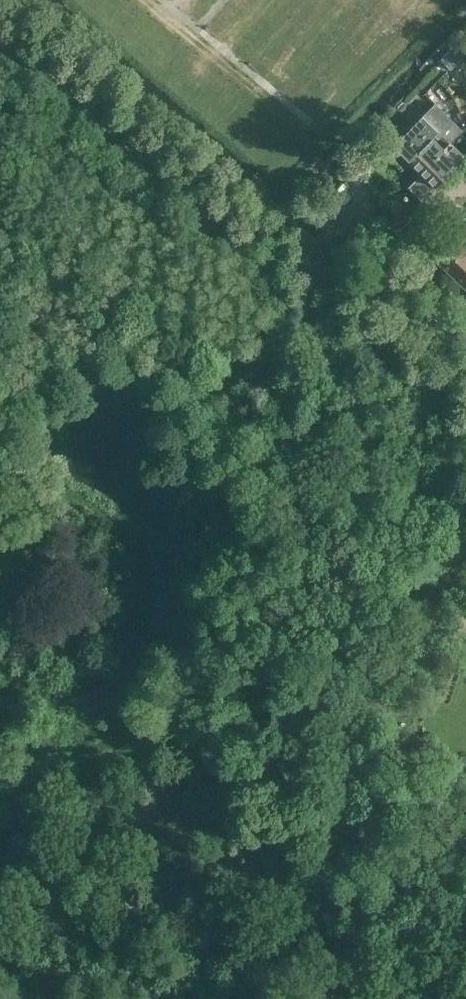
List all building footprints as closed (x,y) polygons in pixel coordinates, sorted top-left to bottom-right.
[(409,187),(423,201),(465,158),(464,157),(449,143),(461,130),(434,104),(393,146),(421,174),(409,187)] [(455,242),(437,261),(465,289),(465,253),(455,242)]
